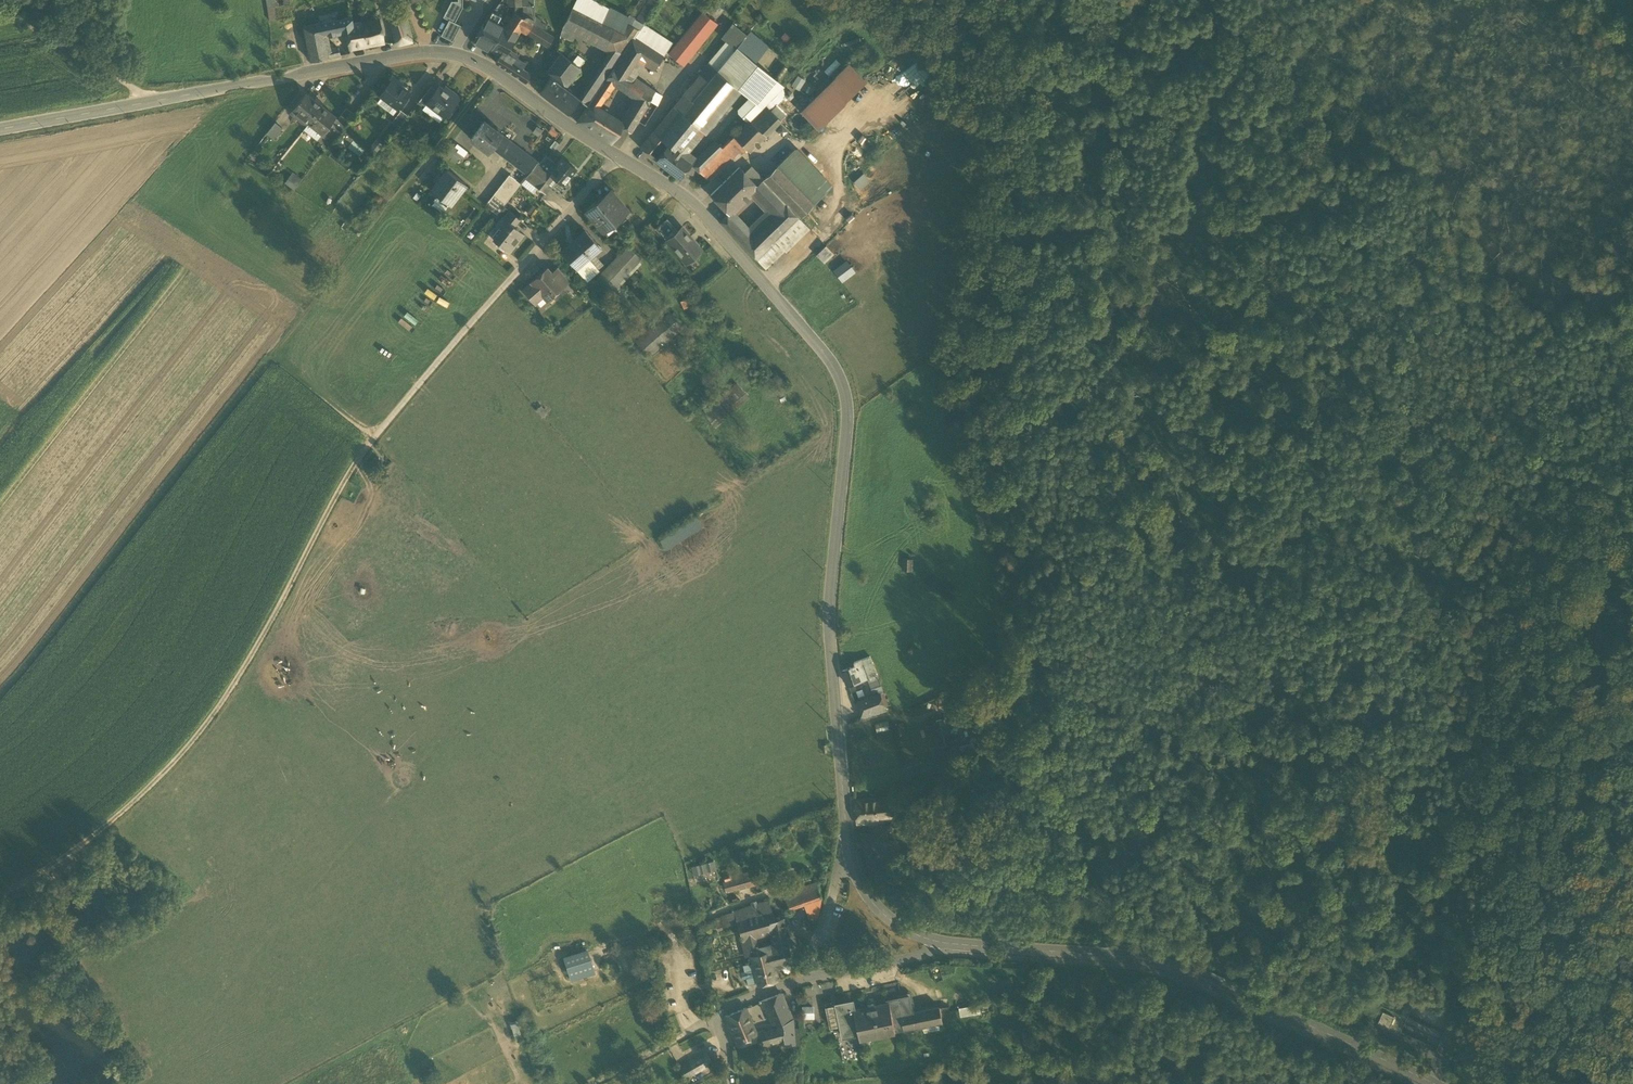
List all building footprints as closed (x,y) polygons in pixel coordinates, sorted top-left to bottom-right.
[(463,7),(463,0),(458,0),(458,1),(451,1),(444,17),(449,20),(455,22),(463,7)] [(595,0),(576,0),(571,9),(601,24),(610,8),(595,0)] [(629,16),(636,21),(650,0),(639,0),(629,16)] [(636,21),(635,22),(642,26),(659,0),(650,0),(636,21)] [(289,4),(276,6),(278,19),(292,17),(289,4)] [(276,6),(268,7),(270,21),(278,19),(276,6)] [(525,20),(514,13),(514,14),(506,26),(518,33),(520,30),(526,34),(532,24),(534,20),(534,6),(527,6),(527,10),(525,20)] [(636,21),(629,16),(610,8),(601,24),(613,30),(614,30),(622,35),(629,24),(632,26),(635,22),(636,21)] [(601,24),(571,9),(563,25),(577,32),(605,47),(614,30),(613,30),(601,24)] [(494,11),(475,43),(491,51),(494,44),(500,35),(501,36),(506,29),(505,28),(497,24),(502,16),(494,11)] [(702,12),(668,54),(682,65),(716,23),(702,12)] [(405,13),(392,17),(400,45),(412,42),(406,19),(405,13)] [(763,16),(757,23),(763,27),(768,20),(763,16)] [(353,24),(351,17),(344,19),(346,30),(349,49),(365,46),(361,22),(353,24)] [(344,19),(321,23),(323,35),(346,30),(344,19)] [(377,20),(361,23),(365,46),(384,43),(383,36),(380,36),(377,20)] [(461,25),(455,22),(449,20),(442,36),(453,41),(461,25)] [(307,26),(304,27),(311,62),(328,58),(326,46),(323,35),(321,23),(307,26)] [(544,31),(532,24),(526,34),(547,47),(553,37),(544,31)] [(632,26),(629,24),(622,35),(612,50),(612,51),(622,56),(635,37),(639,31),(632,26)] [(577,32),(563,25),(563,26),(561,35),(573,41),(577,32)] [(506,29),(501,36),(500,35),(494,44),(491,51),(500,56),(495,62),(509,72),(513,63),(518,56),(509,50),(518,33),(506,26),(505,28),(506,29)] [(646,26),(642,33),(639,31),(635,37),(655,50),(664,56),(672,43),(646,26)] [(614,30),(605,47),(612,50),(622,35),(614,30)] [(752,34),(738,50),(753,62),(767,46),(752,34)] [(635,37),(622,56),(615,67),(607,78),(614,83),(625,91),(627,93),(637,79),(635,78),(644,64),(646,65),(655,50),(635,37)] [(727,42),(709,65),(717,71),(735,49),(727,42)] [(332,45),(326,46),(328,58),(340,56),(338,48),(333,49),(332,45)] [(735,49),(717,71),(734,86),(749,97),(738,108),(739,111),(750,121),(765,106),(784,86),(753,62),(738,50),(736,48),(735,49)] [(664,56),(655,50),(646,65),(654,70),(664,56)] [(622,56),(612,51),(606,60),(607,61),(615,67),(622,56)] [(561,53),(545,74),(549,77),(550,76),(564,87),(579,68),(561,53)] [(607,61),(589,88),(597,93),(606,79),(607,78),(615,67),(607,61)] [(513,63),(509,72),(525,83),(530,74),(513,63)] [(709,65),(700,75),(708,82),(717,71),(709,65)] [(850,65),(802,111),(815,124),(862,77),(850,65)] [(734,86),(717,71),(692,101),(689,105),(682,114),(700,128),(734,86)] [(700,75),(684,94),(692,101),(708,82),(700,75)] [(564,87),(550,76),(549,77),(539,91),(551,100),(568,113),(579,99),(564,87)] [(403,84),(394,77),(380,95),(398,109),(410,93),(401,87),(403,84)] [(597,93),(593,99),(600,104),(614,83),(607,78),(597,93)] [(655,92),(637,79),(627,93),(636,98),(626,114),(629,120),(635,124),(650,101),(655,92)] [(452,91),(449,94),(439,86),(432,94),(426,102),(427,103),(445,117),(460,97),(452,91)] [(427,90),(419,101),(425,106),(427,103),(426,102),(432,94),(427,90)] [(661,95),(655,91),(655,92),(650,101),(657,105),(661,95)] [(306,94),(290,114),(305,126),(321,106),(306,94)] [(684,94),(653,132),(660,139),(681,113),(682,114),(689,105),(692,101),(684,94)] [(600,104),(593,99),(589,105),(596,110),(600,104)] [(589,105),(577,123),(588,130),(593,123),(595,124),(601,113),(596,110),(589,105)] [(335,117),(321,106),(303,129),(317,140),(322,134),(335,118),(335,117)] [(765,106),(750,121),(765,136),(780,120),(765,106)] [(335,118),(322,134),(317,140),(327,148),(353,113),(346,108),(337,119),(335,118)] [(401,110),(391,122),(398,127),(407,115),(401,110)] [(620,125),(601,113),(595,124),(593,123),(588,130),(610,144),(621,126),(621,125),(620,125)] [(681,113),(660,139),(668,145),(678,153),(684,147),(700,128),(682,114),(681,113)] [(626,114),(620,125),(621,125),(621,126),(630,132),(635,124),(629,120),(626,114)] [(501,134),(484,120),(470,138),(488,151),(491,147),(501,134)] [(734,136),(733,136),(746,148),(747,150),(752,150),(765,136),(750,121),(749,121),(734,136)] [(275,122),(267,133),(274,139),(283,128),(275,122)] [(813,127),(806,133),(810,138),(818,133),(813,127)] [(653,132),(640,148),(648,154),(660,139),(653,132)] [(538,162),(501,134),(491,147),(527,175),(538,162)] [(714,174),(729,160),(738,151),(741,153),(746,148),(733,136),(721,148),(719,151),(699,170),(699,171),(709,180),(714,174)] [(559,144),(555,140),(549,147),(554,150),(559,144)] [(678,153),(691,163),(699,170),(719,151),(721,148),(715,143),(699,159),(684,147),(678,153)] [(452,145),(445,155),(455,163),(461,155),(456,151),(458,149),(452,145)] [(678,153),(668,145),(657,161),(680,178),(691,163),(678,153)] [(828,190),(791,152),(777,166),(814,204),(828,190)] [(539,163),(538,162),(527,175),(525,178),(535,186),(542,178),(554,163),(554,162),(546,155),(539,163)] [(562,158),(557,165),(554,163),(542,178),(551,186),(550,188),(560,196),(568,186),(565,183),(576,169),(562,158)] [(814,204),(777,166),(762,180),(757,185),(757,186),(750,193),(767,211),(756,221),(776,241),(784,250),(808,227),(799,218),(814,204)] [(739,167),(710,195),(729,214),(750,193),(757,186),(757,185),(753,181),(739,167)] [(466,184),(446,169),(431,190),(450,205),(466,184)] [(284,181),(293,188),(300,179),(290,172),(284,181)] [(859,189),(869,180),(863,172),(853,181),(859,189)] [(509,175),(493,195),(505,204),(520,184),(509,175)] [(759,176),(753,181),(757,185),(762,180),(759,176)] [(551,186),(542,178),(535,186),(545,194),(550,188),(551,186)] [(629,210),(614,192),(607,198),(615,207),(617,206),(624,214),(629,210)] [(505,204),(493,195),(485,205),(497,214),(503,206),(505,204)] [(615,207),(607,198),(601,202),(598,202),(586,213),(603,232),(624,214),(617,206),(615,207)] [(520,219),(510,211),(504,218),(508,221),(514,226),(520,219)] [(667,218),(656,228),(667,240),(677,231),(667,218)] [(508,221),(493,239),(497,243),(509,253),(524,234),(514,226),(508,221)] [(776,241),(756,221),(744,232),(751,239),(764,252),(776,241)] [(764,252),(751,239),(744,232),(735,222),(732,222),(726,228),(757,260),(764,252)] [(677,231),(667,240),(686,263),(701,250),(681,228),(677,231)] [(585,230),(561,252),(577,269),(586,262),(601,248),(585,230)] [(764,252),(757,260),(766,269),(766,268),(784,250),(776,241),(764,252)] [(824,244),(814,254),(822,262),(833,253),(824,244)] [(640,259),(627,246),(600,275),(612,288),(640,259)] [(586,262),(577,269),(586,280),(595,272),(586,262)] [(846,262),(834,271),(842,281),(854,272),(846,262)] [(553,275),(547,268),(531,282),(531,283),(544,297),(550,291),(551,292),(552,292),(553,294),(563,286),(553,275)] [(560,269),(553,275),(563,286),(570,280),(560,269)] [(531,282),(523,290),(535,304),(544,297),(531,283),(531,282)] [(670,313),(636,342),(648,356),(682,327),(670,313)] [(737,384),(703,413),(715,427),(748,397),(737,384)] [(912,560),(904,559),(903,570),(911,571),(912,560)] [(855,666),(843,671),(848,685),(876,675),(870,657),(854,662),(855,666)] [(881,695),(854,704),(860,719),(886,710),(881,695)] [(888,721),(875,724),(877,733),(890,730),(888,721)] [(922,791),(909,793),(909,799),(920,797),(920,799),(926,798),(925,795),(932,795),(931,788),(922,789),(922,791)] [(891,798),(855,800),(857,824),(878,824),(877,817),(892,816),(891,798)] [(1222,816),(1201,820),(1202,828),(1207,827),(1207,830),(1224,826),(1222,816)] [(869,834),(859,835),(863,852),(870,851),(869,834)] [(870,851),(863,852),(865,860),(872,859),(870,851)] [(872,859),(865,860),(868,870),(875,876),(882,878),(881,869),(874,866),(872,859)] [(692,866),(694,874),(715,868),(713,861),(692,866)] [(898,868),(881,869),(882,878),(898,877),(898,868)] [(906,868),(898,868),(898,877),(907,877),(906,868)] [(757,872),(724,882),(727,892),(760,883),(757,872)] [(817,887),(801,893),(805,904),(821,898),(817,887)] [(801,893),(786,898),(789,909),(805,904),(801,893)] [(805,904),(808,918),(818,917),(821,898),(805,904)] [(782,917),(770,921),(763,901),(733,911),(733,912),(736,921),(742,940),(746,939),(746,938),(755,936),(772,931),(773,939),(786,936),(782,917)] [(733,912),(721,916),(724,925),(736,921),(733,912)] [(755,936),(746,938),(746,939),(751,955),(759,953),(755,936)] [(786,936),(773,939),(775,949),(768,951),(771,964),(776,963),(792,959),(786,936)] [(564,957),(571,979),(594,971),(587,950),(564,957)] [(759,953),(751,955),(753,962),(758,982),(758,984),(775,980),(773,971),(771,964),(768,951),(759,953)] [(619,970),(616,962),(607,965),(610,973),(619,970)] [(743,965),(748,985),(758,982),(753,962),(743,965)] [(782,966),(776,963),(771,964),(773,971),(778,973),(782,966)] [(781,993),(760,1002),(762,1009),(770,1005),(779,1024),(781,1023),(792,1019),(781,993)] [(868,1005),(854,1008),(853,1001),(837,1004),(842,1025),(844,1037),(851,1035),(860,1034),(861,1037),(870,1035),(870,1032),(894,1026),(895,1030),(925,1024),(940,1021),(943,1020),(941,1007),(913,1012),(910,994),(888,998),(889,1001),(877,1003),(877,1001),(874,999),(870,1000),(868,1003),(868,1005)] [(801,1017),(813,1017),(813,1004),(801,1004),(801,1017)] [(837,1004),(829,1006),(833,1027),(842,1025),(837,1004)] [(960,1015),(970,1013),(969,1005),(958,1007),(960,1015)] [(746,1008),(725,1017),(737,1046),(757,1039),(758,1038),(756,1033),(746,1008)] [(1393,1015),(1382,1009),(1377,1021),(1388,1026),(1393,1015)] [(792,1019),(781,1023),(782,1028),(784,1039),(785,1045),(793,1043),(794,1043),(793,1028),(792,1019)] [(940,1021),(925,1024),(927,1029),(940,1027),(940,1021)] [(765,1033),(767,1043),(769,1043),(784,1039),(782,1028),(765,1033)] [(765,1030),(756,1033),(758,1038),(757,1039),(761,1051),(770,1049),(769,1043),(767,1043),(765,1033),(765,1030)] [(860,1034),(851,1035),(853,1044),(861,1042),(861,1037),(860,1034)] [(711,1063),(706,1054),(689,1063),(693,1072),(711,1063)] [(684,1077),(693,1072),(689,1063),(679,1068),(684,1077)]
